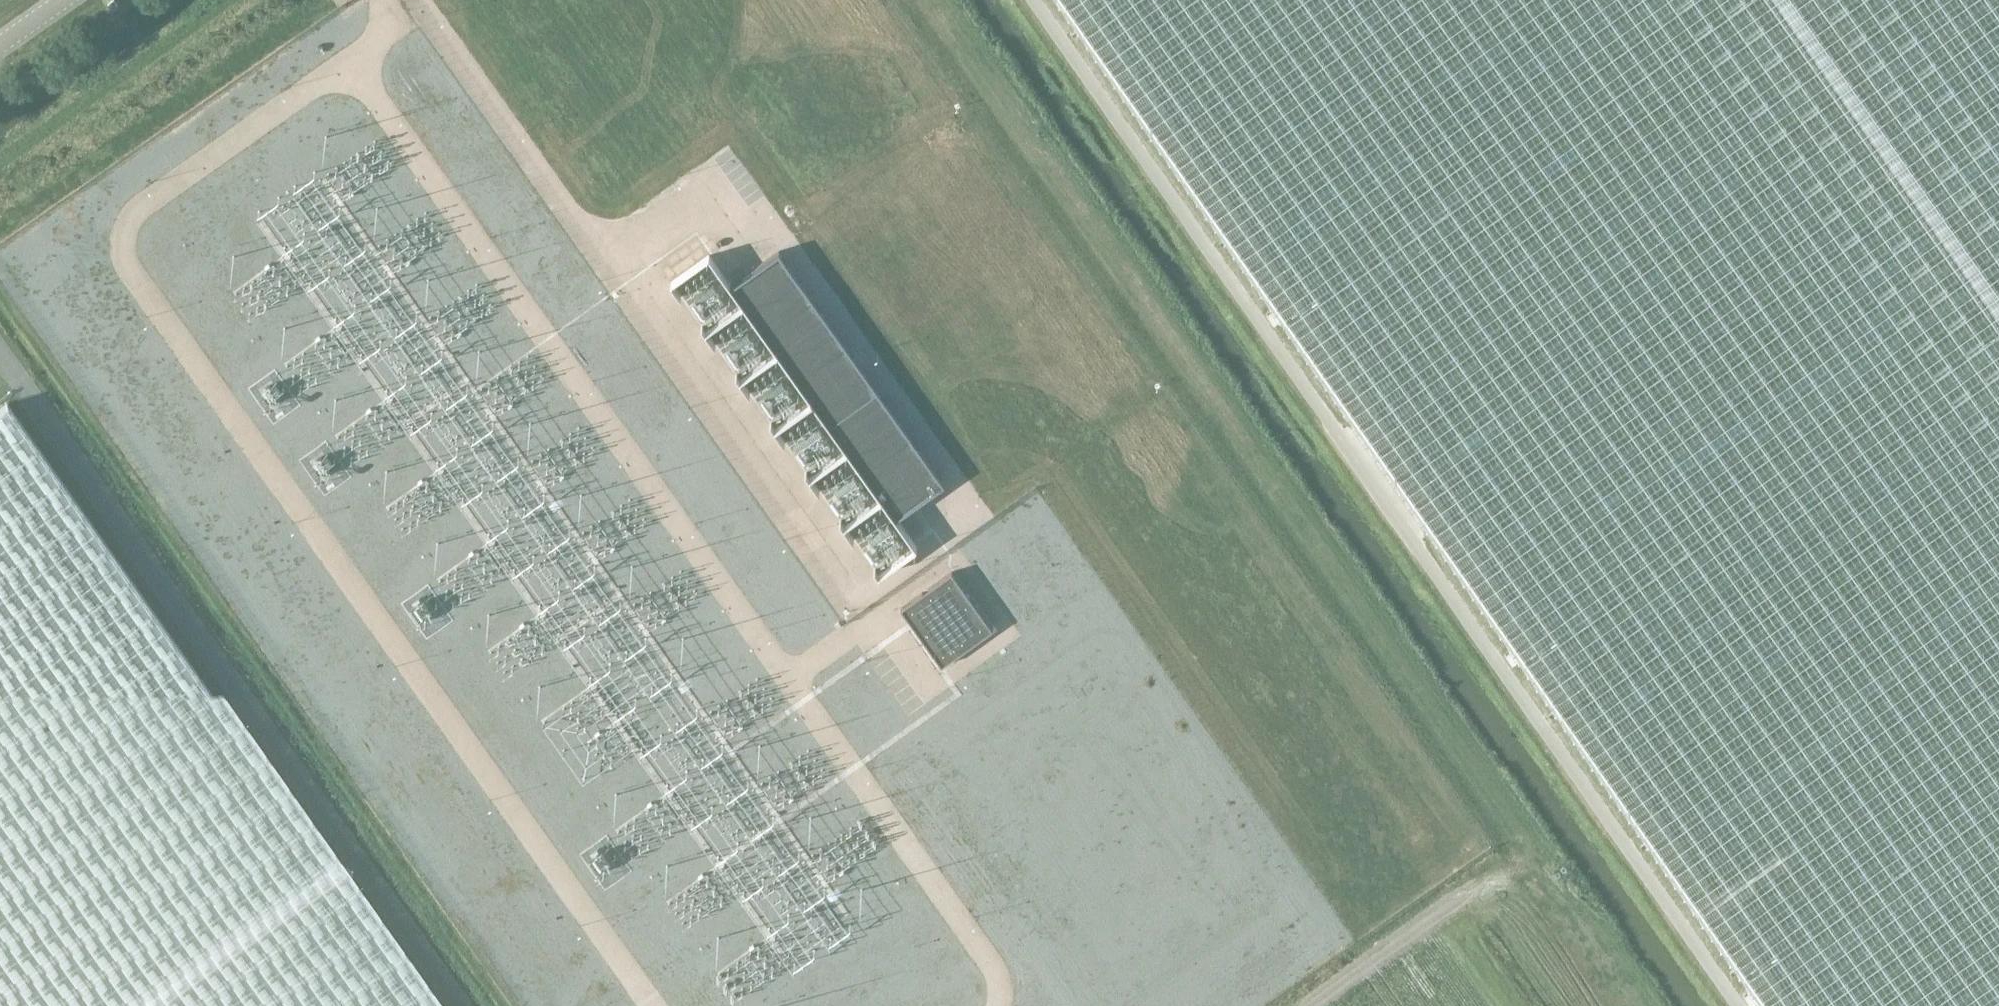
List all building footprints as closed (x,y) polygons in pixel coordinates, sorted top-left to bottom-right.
[(1756,1005),(1998,1005),(1998,0),(1047,0),(1756,1005)] [(709,254),(668,284),(878,575),(917,547),(895,518),(944,483),(779,250),(730,284),(709,254)] [(7,404),(0,408),(0,1005),(431,1005),(7,404)] [(941,665),(992,629),(952,572),(901,609),(941,665)]
